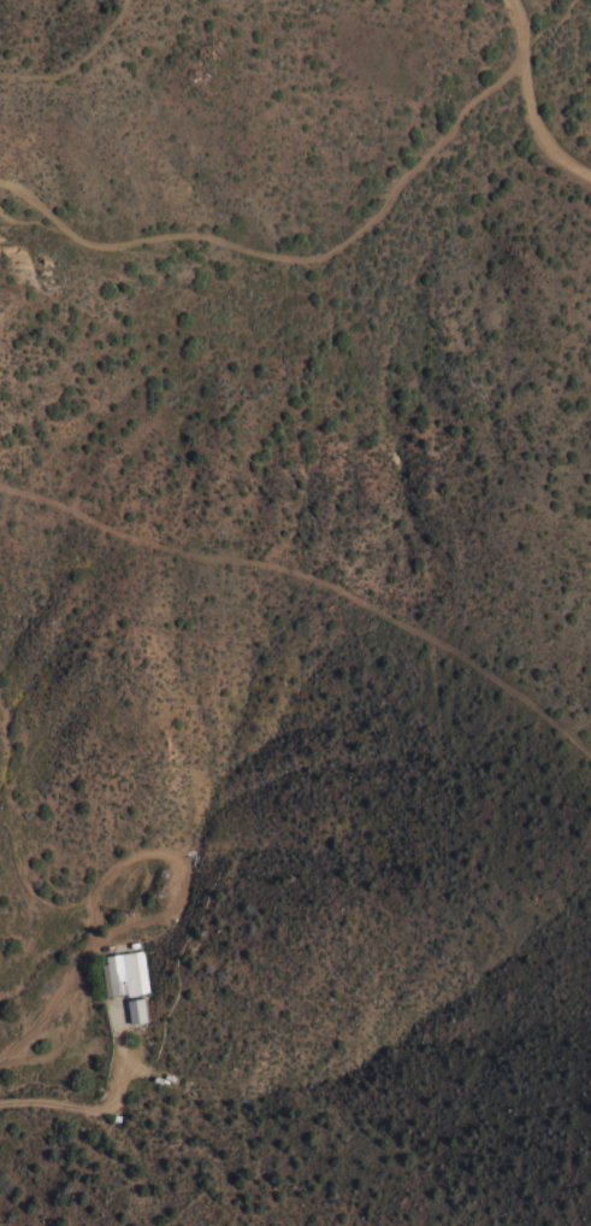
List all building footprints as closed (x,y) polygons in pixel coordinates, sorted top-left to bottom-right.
[(126,992),(106,996),(101,963),(106,962),(105,955),(143,949),(149,992),(136,993),(137,995),(128,996),(128,995),(126,992)] [(147,1020),(130,1023),(126,999),(143,997),(147,1020)]
